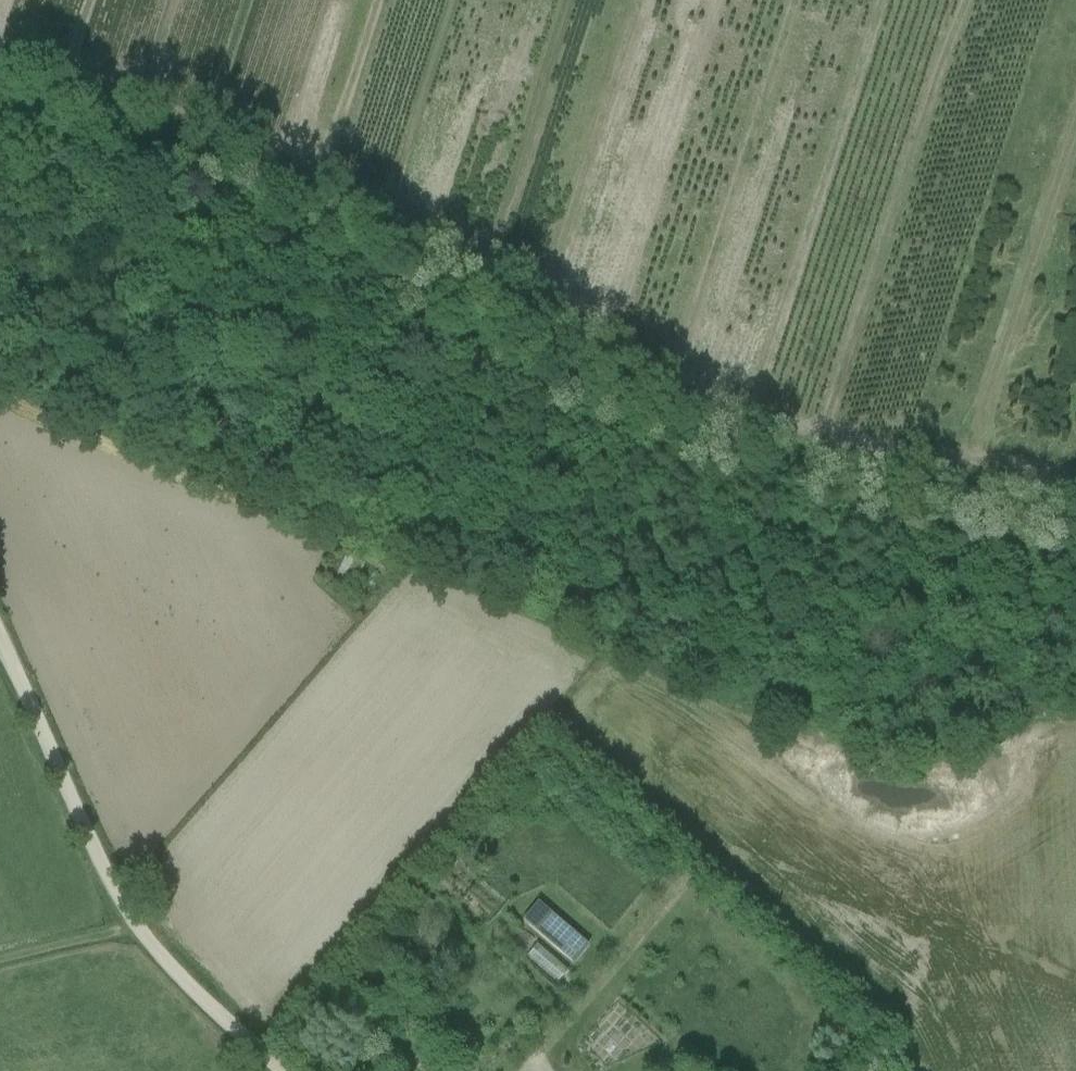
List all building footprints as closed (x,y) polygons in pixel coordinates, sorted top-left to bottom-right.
[(538,904),(524,920),(574,963),(588,946),(538,904)] [(366,996),(352,982),(345,989),(359,1003),(366,996)] [(877,1070),(896,1070),(891,1058),(874,1065),(877,1070)]
